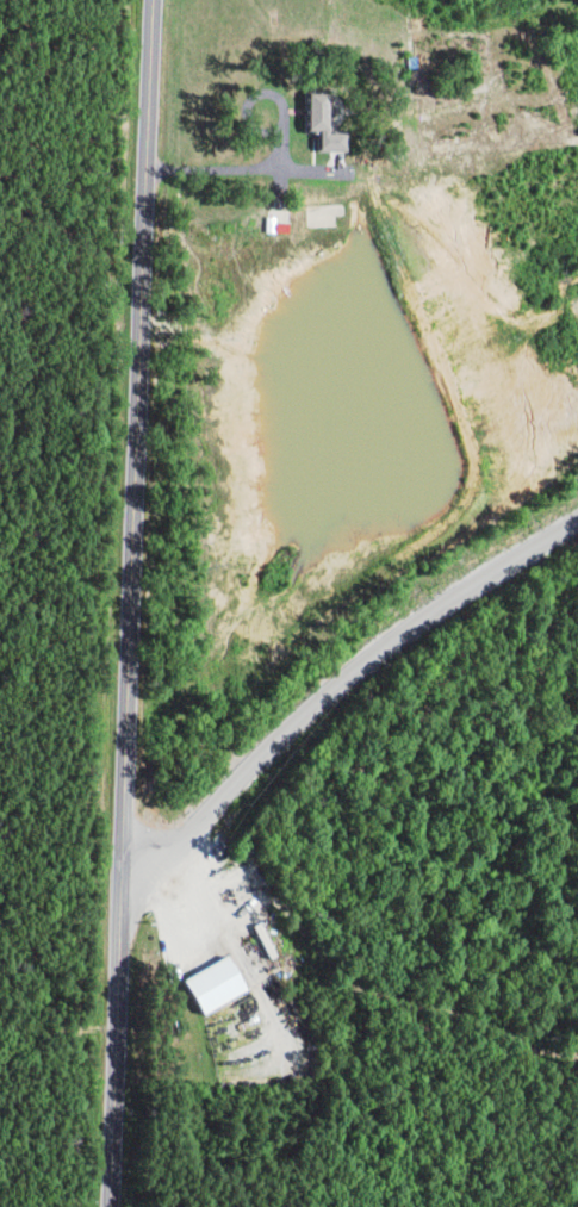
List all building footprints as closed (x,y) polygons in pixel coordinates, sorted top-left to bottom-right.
[(305,93),(306,129),(318,129),(318,151),(349,151),(349,132),(329,133),(328,92),(305,93)] [(201,1017),(248,991),(227,955),(181,981),(201,1017)]
